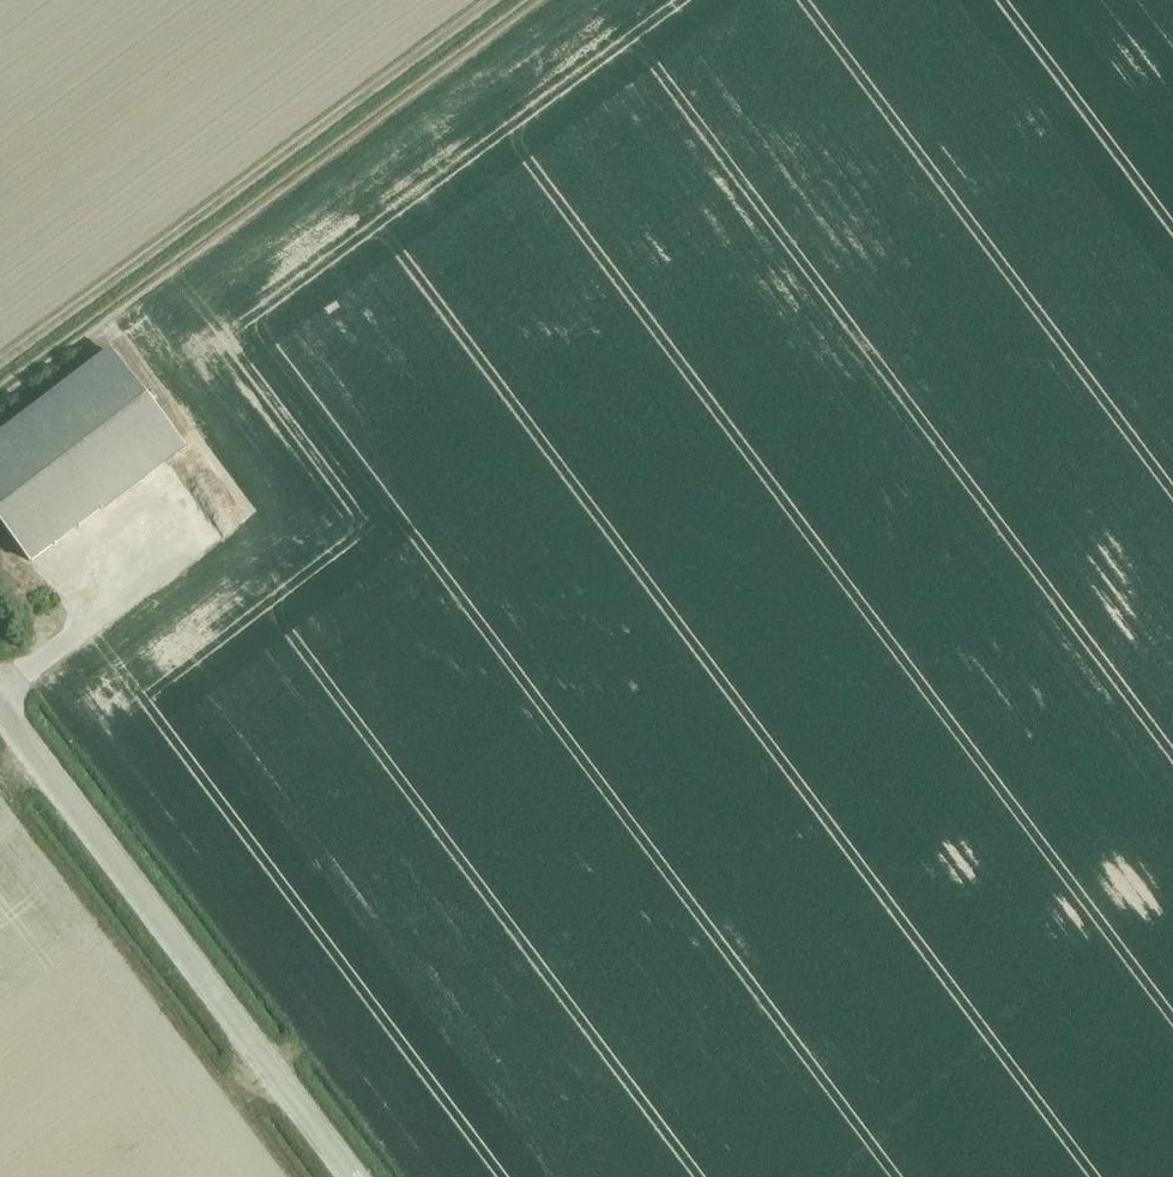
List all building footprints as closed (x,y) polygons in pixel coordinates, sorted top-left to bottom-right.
[(182,447),(112,354),(0,439),(0,523),(30,562),(182,447)]
